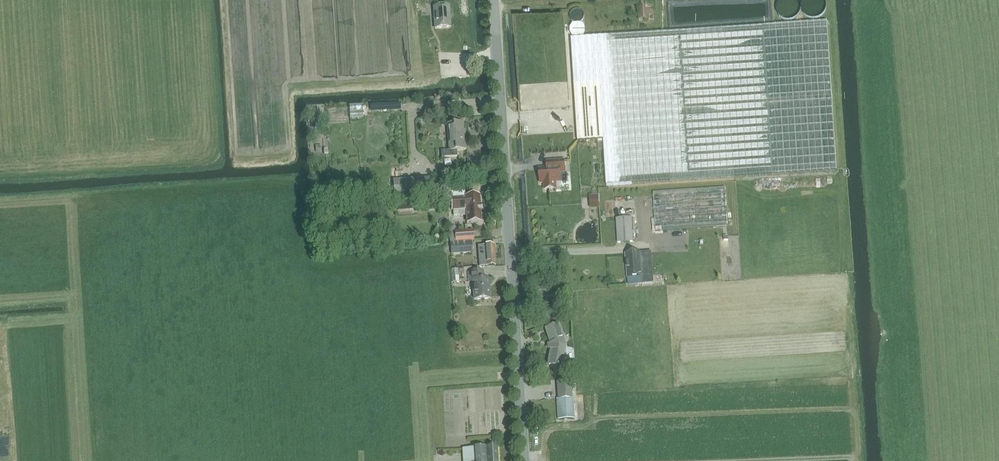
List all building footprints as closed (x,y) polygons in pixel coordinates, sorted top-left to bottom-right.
[(228,15),(241,14),(241,10),(243,7),(241,5),(241,0),(227,0),(228,15)] [(799,7),(798,5),(798,2),(797,0),(796,0),(777,0),(776,1),(775,3),(774,6),(774,8),(775,11),(776,13),(778,15),(781,18),(784,19),(786,19),(789,19),(792,18),(795,15),(798,12),(798,9),(799,7)] [(825,5),(824,3),(823,0),(801,0),(801,1),(800,5),(800,7),(801,10),(802,12),(804,14),(806,16),(808,17),(810,18),(813,18),(815,17),(817,17),(820,15),(822,14),(824,10),(824,8),(825,5)] [(639,5),(639,21),(654,20),(653,3),(639,5)] [(572,14),(583,15),(584,6),(573,4),(572,14)] [(433,7),(435,29),(451,28),(450,6),(433,7)] [(839,171),(830,22),(571,39),(578,141),(604,140),(607,186),(839,171)] [(457,157),(457,150),(467,150),(466,136),(464,136),(463,123),(448,124),(449,150),(441,151),(442,158),(457,157)] [(539,169),(540,183),(544,183),(545,190),(556,189),(555,182),(561,182),(561,172),(565,172),(564,161),(547,162),(547,169),(539,169)] [(424,194),(423,178),(393,180),(394,196),(424,194)] [(591,202),(601,202),(600,187),(591,188),(591,202)] [(728,226),(725,188),(653,193),(655,231),(728,226)] [(465,192),(451,193),(453,211),(454,216),(466,215),(467,223),(481,222),(481,212),(481,206),(480,206),(479,196),(465,197),(465,192)] [(631,218),(616,219),(618,243),(645,241),(643,217),(631,218)] [(450,242),(456,241),(474,240),(473,230),(455,231),(455,227),(448,228),(450,242)] [(451,243),(452,254),(472,253),(472,242),(451,243)] [(478,246),(480,266),(495,265),(494,244),(483,245),(483,246),(478,246)] [(628,285),(629,285),(643,283),(642,277),(642,268),(648,267),(647,254),(640,254),(640,253),(625,254),(627,278),(628,278),(628,285)] [(468,282),(473,281),(474,299),(490,299),(489,286),(491,286),(491,280),(483,280),(483,272),(468,273),(468,282)] [(549,365),(561,367),(565,346),(558,325),(546,329),(552,347),(549,365)] [(575,418),(574,399),(571,400),(571,398),(570,381),(558,382),(559,399),(557,399),(558,420),(575,418)] [(497,447),(473,449),(463,449),(463,460),(498,460),(497,447)]
